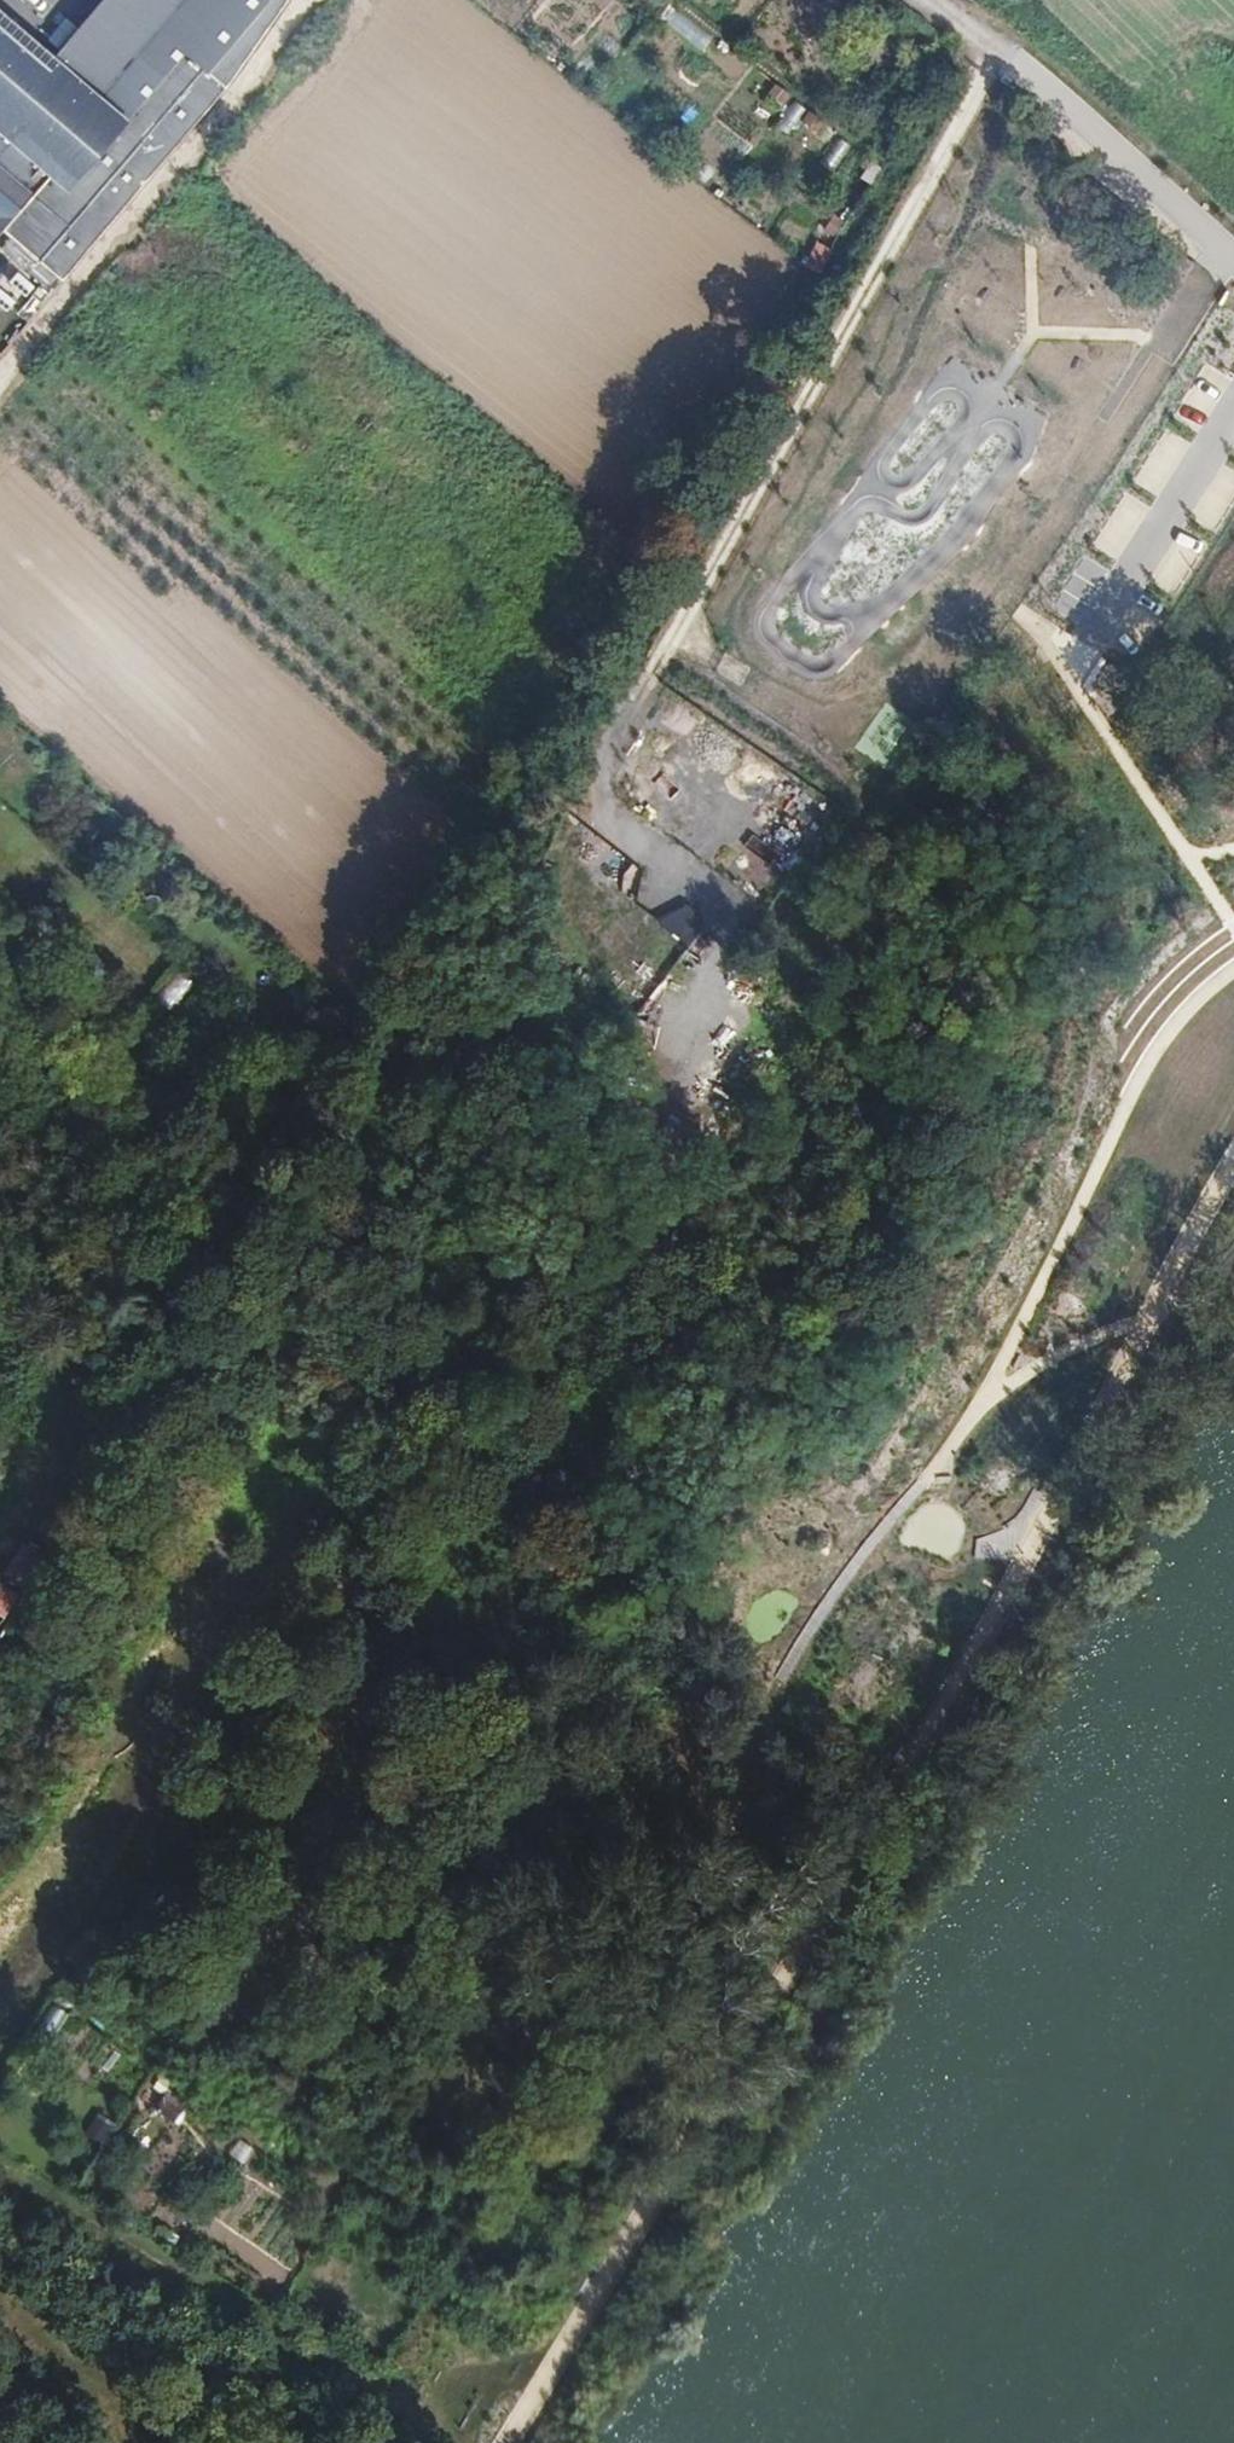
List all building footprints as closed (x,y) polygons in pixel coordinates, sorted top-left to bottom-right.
[(229,83),(286,0),(100,0),(51,59),(0,15),(0,124),(71,185),(113,221),(188,135),(224,89),(229,83)] [(675,7),(663,21),(701,51),(713,37),(675,7)] [(17,216),(2,233),(10,240),(0,251),(57,295),(57,288),(113,221),(71,185),(0,124),(0,201),(17,216)] [(837,170),(850,146),(837,138),(824,162),(837,170)] [(172,974),(155,1000),(171,1010),(188,984),(172,974)] [(47,2046),(64,2011),(47,2003),(30,2037),(47,2046)]
